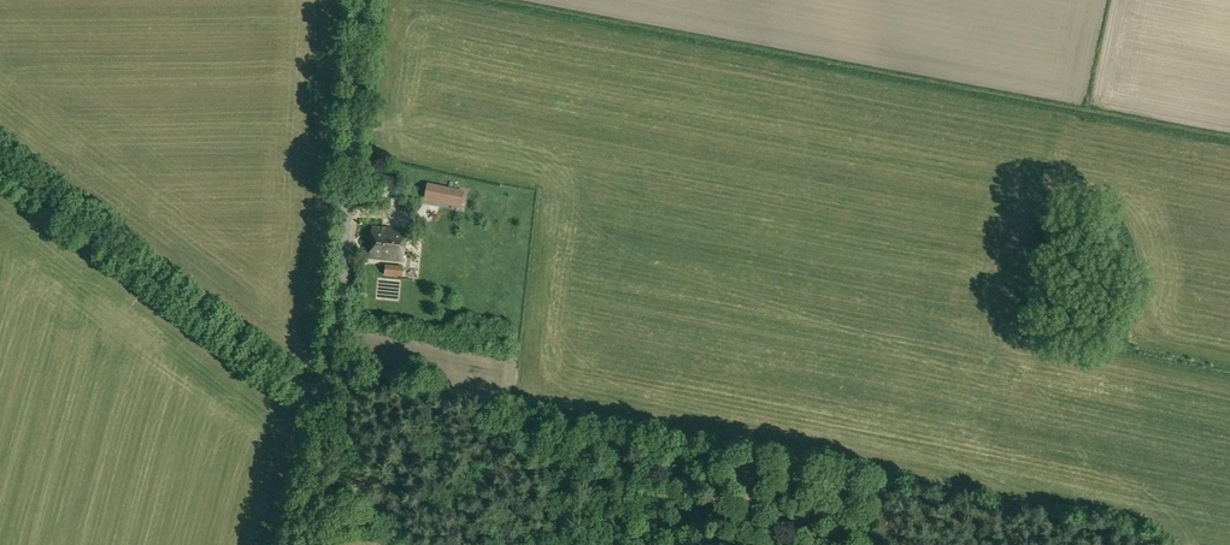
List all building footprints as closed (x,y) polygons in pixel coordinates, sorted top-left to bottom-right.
[(403,177),(393,176),(392,186),(402,187),(403,177)] [(456,190),(444,187),(441,200),(453,202),(456,190)] [(371,258),(403,261),(406,230),(374,227),(371,258)] [(363,248),(348,251),(351,263),(366,259),(363,248)] [(385,275),(402,277),(403,266),(386,264),(385,275)]
